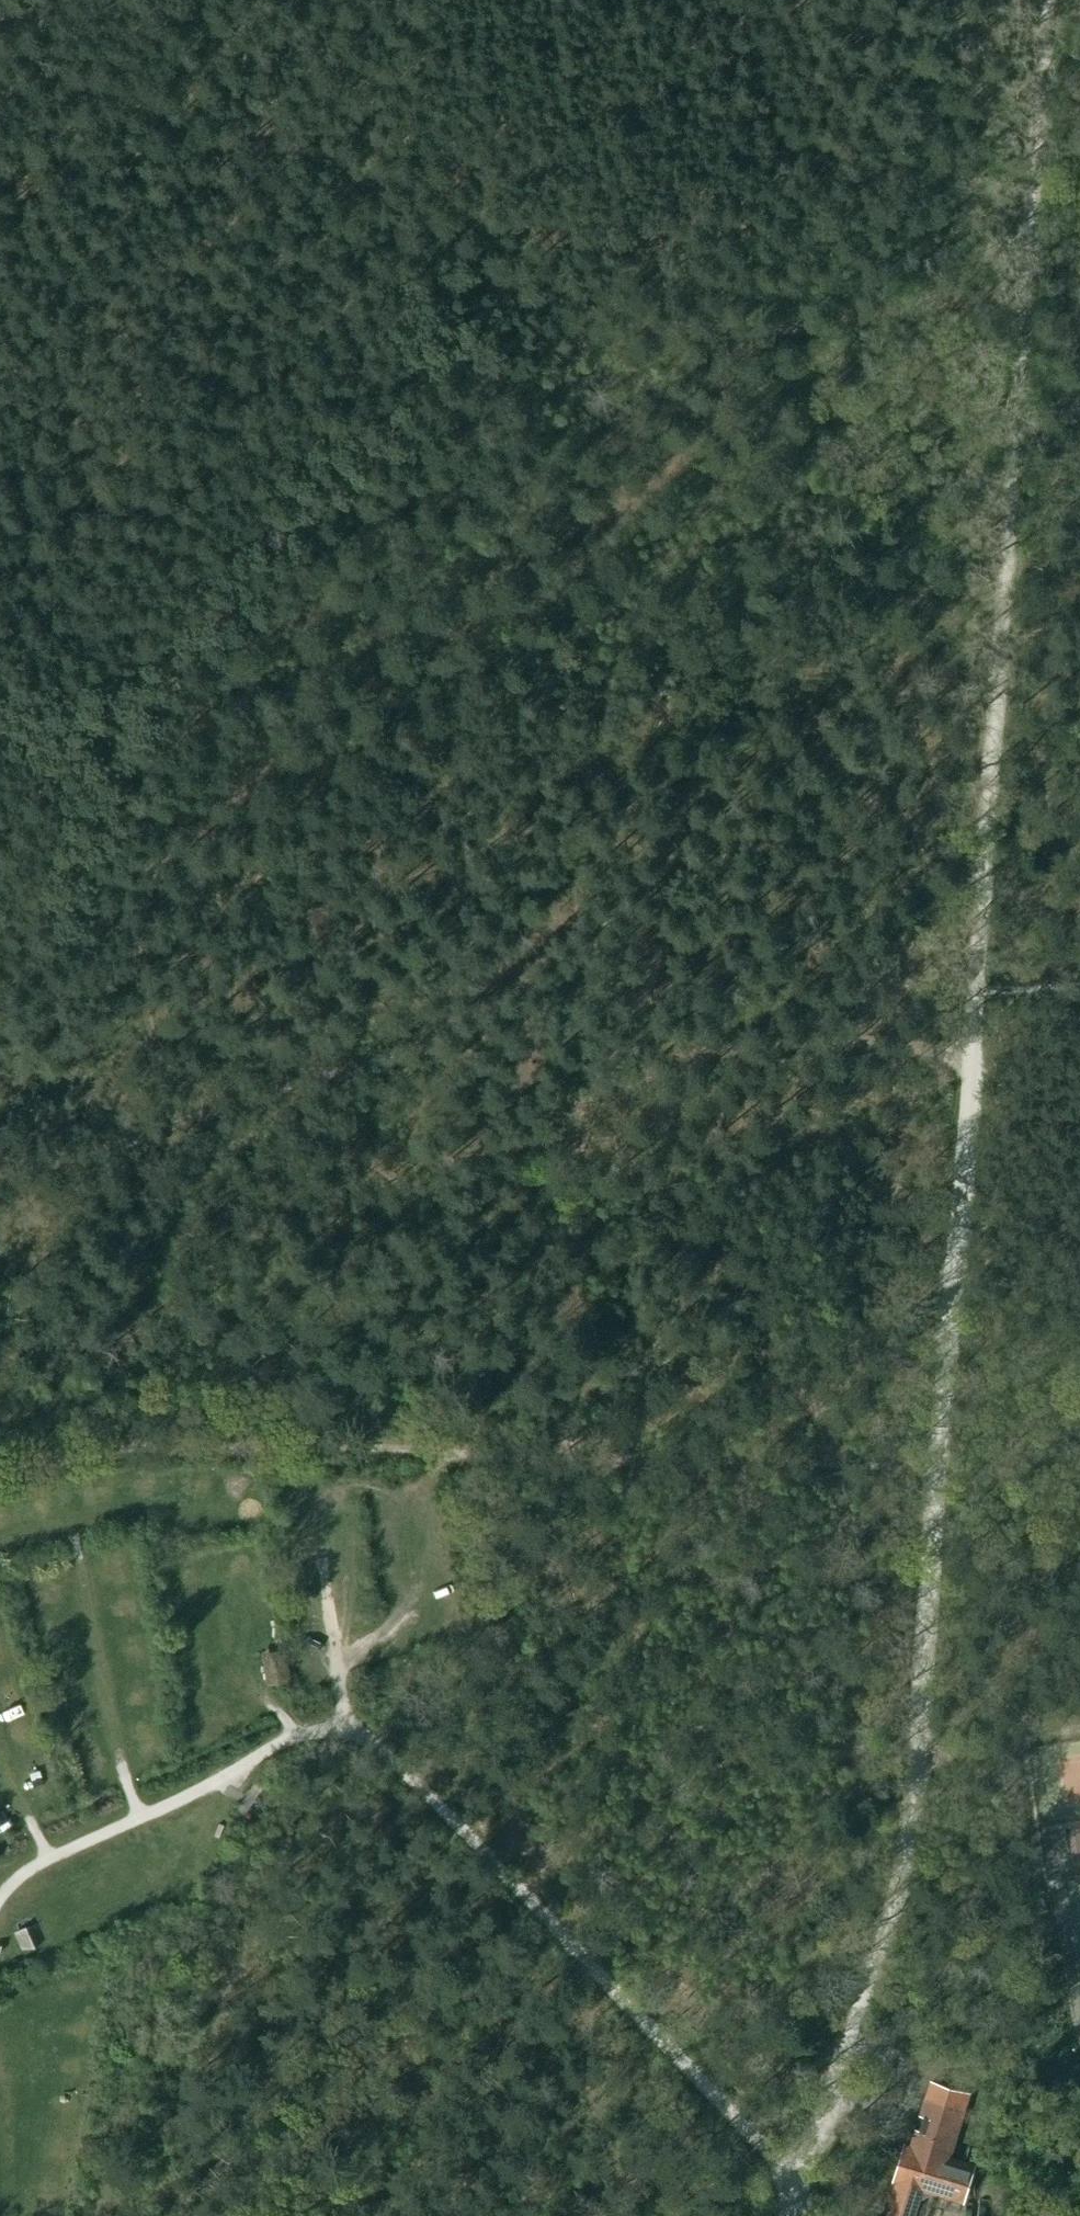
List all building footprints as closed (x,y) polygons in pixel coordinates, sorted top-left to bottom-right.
[(290,1683),(286,1649),(262,1652),(267,1686),(290,1683)] [(1070,1830),(1073,1852),(1079,1852),(1079,1832),(1079,1829),(1070,1830)] [(37,1925),(15,1934),(22,1951),(44,1942),(37,1925)] [(920,2195),(922,2195),(928,2192),(929,2190),(963,2201),(974,2166),(949,2158),(969,2093),(932,2081),(922,2115),(926,2116),(922,2131),(917,2129),(912,2147),(905,2145),(895,2179),(899,2181),(888,2215),(913,2215),(920,2195)]
